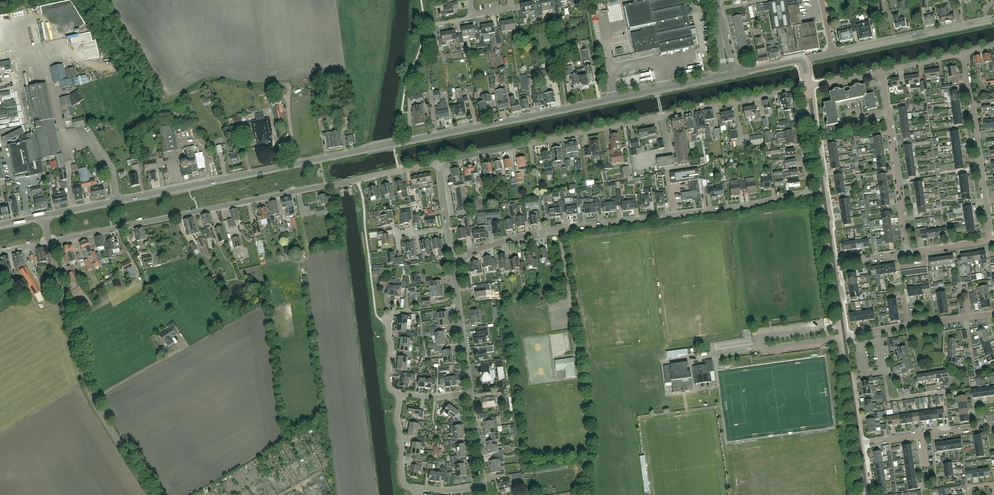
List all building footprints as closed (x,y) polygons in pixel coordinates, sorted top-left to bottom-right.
[(544,9),(545,11),(549,10),(546,0),(544,0),(540,1),(542,8),(538,9),(540,16),(543,16),(542,10),(544,9)] [(558,5),(554,6),(553,0),(546,0),(549,10),(552,9),(552,8),(555,7),(556,13),(559,13),(558,9),(558,5)] [(567,0),(560,0),(560,1),(557,1),(558,5),(558,9),(562,8),(561,2),(567,1),(567,0)] [(623,6),(624,7),(628,29),(629,31),(640,28),(641,31),(631,34),(635,53),(635,54),(638,53),(655,49),(655,46),(659,45),(661,51),(661,53),(694,46),(694,44),(692,38),(691,32),(687,14),(691,14),(689,7),(686,7),(684,0),(650,0),(623,6)] [(875,7),(876,14),(882,12),(879,0),(876,0),(873,1),(875,7)] [(787,1),(769,4),(770,11),(774,30),(776,30),(778,39),(780,39),(781,45),(782,51),(783,56),(788,55),(788,54),(792,53),(792,54),(797,53),(818,49),(814,24),(802,26),(798,6),(788,8),(787,1)] [(444,9),(446,16),(454,14),(453,10),(458,9),(457,2),(447,4),(447,8),(444,9)] [(540,16),(538,9),(535,10),(533,2),(527,3),(529,14),(533,13),(533,12),(535,11),(536,17),(540,16)] [(523,19),(523,15),(529,14),(527,3),(521,4),(522,12),(519,13),(520,20),(523,19)] [(942,5),(945,22),(955,20),(954,14),(950,14),(948,4),(942,5)] [(945,22),(942,5),(935,6),(937,17),(939,17),(940,23),(945,22)] [(936,24),(934,15),(931,15),(930,12),(927,13),(927,16),(924,17),(926,26),(936,24)] [(900,18),(899,14),(892,15),(895,29),(906,27),(907,28),(909,27),(908,23),(906,23),(905,19),(903,19),(903,18),(900,18)] [(734,24),(743,23),(742,18),(745,17),(745,15),(732,17),(734,24)] [(854,15),(849,16),(853,32),(857,32),(859,40),(871,38),(868,24),(867,24),(859,26),(859,23),(858,22),(856,22),(854,15)] [(507,21),(509,31),(516,30),(517,35),(520,35),(518,27),(515,27),(514,20),(507,21)] [(502,33),(509,31),(507,21),(500,23),(502,30),(498,31),(500,38),(503,37),(502,33)] [(735,31),(748,29),(748,27),(744,28),(743,23),(734,24),(735,31)] [(495,33),(496,39),(500,38),(498,31),(495,31),(494,24),(487,25),(489,34),(495,33)] [(489,36),(489,34),(487,25),(481,26),(483,36),(485,35),(485,37),(489,36)] [(467,27),(469,36),(476,35),(477,41),(480,40),(479,37),(479,33),(475,33),(474,26),(467,27)] [(849,26),(837,28),(838,33),(839,42),(852,40),(850,31),(849,26)] [(459,37),(460,43),(460,44),(464,43),(463,38),(469,36),(467,27),(461,28),(462,36),(459,37)] [(737,39),(745,37),(744,32),(748,31),(748,29),(735,31),(737,39)] [(448,33),(450,41),(453,41),(454,44),(460,43),(459,37),(459,35),(456,36),(455,32),(448,33)] [(450,41),(448,33),(441,34),(442,38),(438,39),(439,46),(447,45),(446,42),(450,41)] [(776,59),(779,58),(778,52),(779,52),(778,45),(775,46),(775,43),(774,43),(773,39),(772,39),(771,36),(770,37),(774,58),(775,59),(776,59)] [(738,46),(751,43),(750,41),(746,42),(745,37),(737,39),(738,46)] [(761,37),(755,38),(756,46),(763,45),(761,37)] [(775,59),(774,58),(770,37),(766,38),(768,45),(770,44),(770,47),(767,48),(770,60),(775,59)] [(751,43),(738,46),(740,53),(748,51),(747,46),(751,45),(751,43)] [(756,48),(759,63),(768,61),(766,52),(764,46),(756,48)] [(991,59),(990,54),(987,55),(986,54),(985,54),(984,55),(983,55),(985,63),(990,62),(990,64),(989,64),(990,72),(993,72),(992,59),(991,59)] [(981,61),(981,56),(978,57),(977,56),(975,56),(975,57),(974,57),(976,65),(979,65),(980,69),(984,69),(983,61),(981,61)] [(54,83),(59,81),(62,91),(69,89),(68,87),(73,86),(71,79),(66,80),(62,64),(50,67),(54,83)] [(587,64),(583,65),(584,69),(584,70),(586,70),(587,76),(593,74),(591,66),(588,67),(587,64)] [(579,86),(577,75),(577,74),(574,75),(572,66),(566,67),(568,76),(571,75),(573,87),(579,86)] [(956,67),(948,68),(949,78),(952,77),(953,84),(959,83),(958,76),(957,76),(956,67)] [(577,75),(579,86),(582,86),(582,88),(589,87),(588,84),(587,78),(586,78),(586,76),(584,77),(583,69),(576,70),(577,74),(577,75)] [(584,70),(584,69),(583,69),(584,77),(586,76),(586,78),(587,78),(588,84),(595,83),(593,74),(587,76),(586,70),(584,70)] [(546,70),(541,71),(540,71),(541,77),(540,77),(541,82),(542,87),(547,86),(548,86),(546,77),(547,76),(546,70)] [(928,72),(925,72),(926,80),(931,79),(931,81),(931,84),(934,83),(932,71),(931,71),(931,70),(928,70),(928,72)] [(527,79),(528,86),(532,85),(531,78),(527,79),(527,76),(520,77),(521,80),(527,79)] [(905,78),(906,86),(911,85),(912,86),(911,86),(911,89),(914,89),(912,77),(908,77),(908,76),(906,76),(906,77),(906,78),(905,78)] [(904,90),(904,88),(903,85),(900,85),(899,78),(892,80),(893,87),(898,87),(898,91),(904,90)] [(62,189),(67,188),(65,180),(67,179),(62,154),(60,154),(52,119),(53,119),(46,83),(25,88),(32,123),(34,123),(42,159),(55,156),(61,182),(60,182),(62,189)] [(824,107),(823,108),(825,109),(825,113),(825,115),(826,115),(827,122),(826,123),(828,124),(828,126),(826,126),(827,134),(848,129),(847,124),(846,122),(841,123),(838,124),(837,120),(838,120),(835,103),(863,97),(865,106),(865,108),(866,107),(867,110),(877,108),(876,105),(877,104),(876,103),(875,99),(876,98),(874,97),(874,93),(866,95),(864,86),(861,86),(860,85),(859,87),(855,88),(853,87),(853,88),(850,89),(849,88),(847,88),(847,87),(844,88),(843,88),(844,90),(841,90),(839,90),(839,91),(834,92),(833,91),(832,92),(829,93),(831,102),(823,104),(824,107)] [(549,94),(547,86),(542,87),(546,105),(555,103),(553,93),(549,94)] [(503,105),(504,105),(505,109),(510,108),(508,100),(507,98),(506,89),(501,90),(502,98),(503,105)] [(949,97),(951,97),(958,96),(958,91),(950,92),(950,89),(944,90),(944,94),(948,93),(949,97)] [(69,96),(60,98),(65,118),(74,116),(72,107),(76,104),(84,99),(78,90),(70,95),(69,96)] [(500,110),(505,109),(504,105),(503,105),(502,98),(501,90),(496,91),(498,100),(498,102),(500,110)] [(461,91),(456,92),(458,99),(457,99),(459,107),(455,108),(457,117),(466,115),(463,102),(468,101),(467,97),(462,98),(461,91)] [(434,96),(435,100),(440,99),(441,105),(438,105),(438,107),(436,108),(437,112),(439,120),(444,119),(443,109),(444,109),(443,104),(442,104),(442,101),(441,98),(440,95),(434,96)] [(482,103),(478,104),(480,114),(488,112),(486,103),(491,102),(490,95),(481,96),(482,103)] [(788,111),(785,95),(779,96),(781,105),(783,105),(784,111),(788,111)] [(529,109),(527,97),(526,96),(519,97),(520,101),(522,110),(529,109)] [(514,97),(510,98),(513,112),(520,111),(519,102),(515,102),(514,97)] [(443,109),(444,119),(450,118),(447,105),(444,106),(443,101),(442,101),(442,104),(443,104),(444,109),(443,109)] [(282,105),(272,107),(275,123),(285,121),(282,105)] [(983,113),(991,112),(992,117),(993,116),(993,108),(991,108),(991,105),(983,106),(983,113)] [(425,123),(421,106),(412,107),(416,125),(425,123)] [(755,106),(749,108),(751,117),(755,116),(756,120),(762,118),(760,112),(757,113),(755,106)] [(751,117),(749,108),(743,109),(746,122),(749,121),(748,118),(751,117)] [(329,116),(328,109),(316,112),(318,119),(329,116)] [(733,111),(726,112),(728,122),(732,121),(733,124),(735,124),(733,111)] [(706,131),(702,112),(694,113),(696,119),(695,119),(697,133),(706,131)] [(728,122),(726,112),(721,113),(722,120),(718,121),(720,127),(726,126),(725,122),(728,122)] [(693,122),(692,114),(685,115),(686,123),(687,123),(688,130),(694,129),(693,122)] [(233,118),(227,119),(229,124),(234,123),(234,124),(243,122),(242,121),(245,121),(244,115),(241,116),(233,118)] [(673,129),(674,132),(685,130),(684,126),(682,116),(671,118),(673,129)] [(83,117),(72,120),(74,127),(84,124),(83,117)] [(256,121),(260,138),(262,138),(263,146),(273,144),(271,136),(273,136),(270,118),(256,121)] [(986,129),(993,128),(993,119),(985,121),(986,129)] [(260,138),(256,121),(251,122),(254,140),(256,139),(258,147),(263,146),(262,138),(260,138)] [(159,128),(164,153),(176,150),(171,126),(159,128)] [(21,127),(1,137),(4,143),(24,133),(21,127)] [(646,129),(649,141),(658,139),(655,127),(646,129)] [(649,141),(646,129),(639,131),(640,139),(644,138),(645,146),(649,145),(648,141),(649,141)] [(686,130),(685,130),(674,132),(674,138),(672,138),(672,141),(675,141),(677,157),(678,163),(678,165),(690,164),(686,130)] [(333,147),(334,147),(334,148),(343,146),(340,131),(325,134),(328,149),(333,148),(333,147)] [(354,131),(345,133),(346,135),(345,135),(347,145),(355,144),(354,135),(355,135),(354,131)] [(777,139),(778,139),(778,140),(793,137),(792,131),(783,132),(783,133),(781,134),(781,132),(776,133),(777,139)] [(34,133),(20,136),(22,142),(8,145),(14,175),(28,172),(29,177),(44,174),(41,160),(40,161),(34,133)] [(619,142),(617,134),(615,134),(614,134),(613,134),(612,135),(611,135),(612,139),(611,139),(613,149),(617,148),(616,143),(619,142)] [(750,137),(752,146),(763,144),(762,135),(750,137)] [(874,138),(869,138),(870,144),(882,143),(881,136),(874,137),(874,138)] [(598,140),(595,141),(595,140),(592,140),(591,141),(590,141),(591,148),(585,149),(586,156),(591,155),(591,153),(600,151),(598,140)] [(829,151),(837,150),(839,149),(839,146),(836,147),(836,143),(837,143),(836,140),(831,140),(831,144),(828,144),(829,151)] [(574,158),(576,166),(582,165),(581,160),(578,161),(577,152),(578,152),(577,142),(572,143),(574,158)] [(571,158),(574,158),(572,143),(566,144),(567,154),(570,153),(571,158)] [(562,161),(560,147),(552,149),(553,152),(552,152),(552,155),(553,155),(554,162),(562,161)] [(182,161),(181,163),(183,175),(199,172),(198,169),(205,168),(202,153),(195,154),(195,152),(194,152),(194,148),(184,150),(185,155),(181,156),(182,161)] [(231,156),(229,156),(231,165),(240,163),(238,154),(236,155),(236,152),(231,153),(231,156)] [(545,161),(546,164),(546,165),(545,165),(546,173),(552,172),(551,164),(549,164),(548,160),(549,160),(551,159),(550,155),(549,156),(548,152),(545,152),(544,152),(543,152),(542,153),(542,157),(539,157),(540,161),(545,161)] [(610,155),(612,163),(623,161),(621,153),(610,155)] [(157,169),(155,159),(150,160),(149,155),(142,156),(145,171),(147,171),(149,177),(147,178),(148,181),(149,181),(150,183),(153,183),(158,182),(156,172),(151,173),(150,170),(157,169)] [(517,159),(518,167),(519,167),(519,171),(522,170),(522,167),(526,166),(525,161),(526,161),(525,156),(521,157),(521,158),(517,159)] [(674,164),(678,163),(677,157),(673,158),(673,157),(657,160),(659,168),(674,166),(674,164)] [(796,160),(789,161),(786,161),(785,158),(779,159),(779,163),(784,162),(785,169),(790,168),(790,167),(797,166),(796,160)] [(490,162),(487,163),(487,164),(482,165),(484,175),(493,173),(491,163),(490,163),(490,162)] [(503,170),(502,165),(501,165),(501,162),(495,163),(496,171),(497,177),(501,177),(500,173),(501,173),(501,170),(503,170)] [(839,162),(831,163),(832,170),(835,169),(835,172),(842,171),(843,171),(842,168),(840,168),(839,162)] [(476,166),(470,167),(471,175),(473,185),(476,184),(474,174),(478,174),(478,170),(476,170),(476,166)] [(631,176),(629,166),(622,167),(624,178),(631,176)] [(95,188),(94,185),(95,185),(94,179),(89,180),(86,167),(78,169),(82,188),(90,186),(92,198),(97,197),(95,188)] [(459,169),(451,170),(453,178),(460,177),(459,169)] [(690,181),(697,180),(699,180),(698,169),(670,173),(671,184),(689,181),(690,181)] [(836,182),(843,181),(842,174),(842,171),(835,172),(836,175),(835,175),(836,182)] [(137,173),(129,175),(131,186),(139,185),(137,177),(138,177),(137,173)] [(762,178),(762,182),(760,183),(761,188),(763,188),(763,189),(765,189),(766,190),(769,189),(771,188),(770,182),(773,181),(772,175),(769,176),(769,177),(762,178)] [(959,176),(960,179),(957,180),(957,183),(968,181),(967,175),(959,176)] [(418,189),(418,187),(416,176),(411,177),(412,185),(410,186),(411,191),(418,189)] [(451,190),(456,216),(469,214),(465,188),(463,176),(460,177),(453,178),(449,178),(451,190)] [(104,177),(96,179),(98,186),(106,183),(104,177)] [(681,193),(681,197),(682,201),(692,200),(692,201),(695,200),(696,202),(701,202),(700,194),(699,194),(697,180),(690,181),(689,181),(691,191),(681,193)] [(397,193),(402,192),(403,198),(409,197),(406,188),(403,188),(402,181),(395,183),(397,193)] [(754,194),(754,193),(756,193),(755,182),(746,183),(746,182),(743,182),(744,189),(747,189),(748,194),(750,194),(750,195),(754,194)] [(738,196),(738,195),(740,195),(740,190),(743,189),(742,183),(739,183),(739,184),(730,185),(732,196),(734,196),(735,197),(738,196)] [(389,184),(382,185),(384,195),(389,194),(390,201),(396,200),(393,190),(391,191),(389,184)] [(717,196),(723,195),(722,191),(726,190),(725,184),(721,184),(722,186),(715,186),(716,189),(717,196)] [(716,189),(713,190),(712,185),(705,186),(707,194),(711,194),(712,200),(718,199),(717,196),(716,189)] [(41,186),(34,188),(35,193),(37,193),(38,196),(38,197),(39,196),(42,209),(46,208),(44,198),(42,191),(41,186)] [(95,188),(97,197),(105,196),(103,186),(95,188)] [(845,193),(844,190),(849,189),(849,186),(844,187),(837,188),(838,194),(845,193)] [(376,200),(381,199),(380,193),(377,193),(375,187),(369,188),(371,198),(375,197),(376,200)] [(648,207),(650,207),(648,196),(652,196),(651,188),(644,189),(645,193),(641,193),(643,207),(644,207),(645,208),(646,208),(647,208),(648,208),(648,207)] [(667,198),(666,189),(659,190),(659,194),(656,195),(658,206),(659,205),(659,206),(660,207),(661,207),(662,206),(663,206),(663,205),(664,205),(663,198),(667,198)] [(74,197),(75,201),(83,199),(82,195),(83,195),(81,190),(73,192),(74,197)] [(61,195),(58,196),(60,204),(67,202),(66,194),(64,194),(64,191),(60,192),(61,195)] [(6,206),(0,208),(0,216),(10,214),(7,194),(4,195),(5,203),(6,206)] [(17,214),(17,213),(18,213),(19,212),(18,210),(18,209),(16,199),(15,200),(15,198),(15,194),(11,194),(11,198),(10,199),(11,200),(10,200),(11,204),(12,204),(12,206),(12,208),(13,209),(13,214),(14,214),(15,214),(17,214)] [(319,196),(321,205),(328,203),(332,202),(331,196),(327,197),(326,194),(319,196)] [(563,206),(566,205),(567,216),(572,215),(571,203),(571,202),(565,203),(565,196),(562,197),(562,201),(563,206)] [(292,197),(286,198),(290,216),(293,215),(292,211),(294,211),(294,206),(292,197)] [(630,202),(628,202),(629,211),(635,210),(634,205),(637,205),(636,197),(630,197),(630,202)] [(840,200),(841,207),(848,205),(851,205),(849,197),(845,198),(845,199),(840,200)] [(290,216),(286,198),(281,199),(283,209),(285,208),(287,217),(290,216)] [(574,199),(574,202),(571,203),(572,215),(578,214),(577,208),(579,207),(578,198),(574,199)] [(612,201),(609,202),(610,212),(616,211),(616,206),(619,206),(618,198),(611,199),(612,201)] [(591,213),(590,203),(587,203),(586,199),(580,200),(581,209),(584,208),(585,214),(591,213)] [(600,206),(599,200),(599,199),(594,200),(592,199),(589,199),(590,203),(591,213),(592,213),(592,214),(593,214),(594,214),(595,214),(596,213),(597,213),(596,207),(600,206)] [(600,206),(600,208),(600,207),(603,207),(604,213),(610,212),(609,202),(606,202),(606,199),(599,200),(600,206)] [(280,216),(278,209),(276,201),(270,202),(271,210),(270,211),(271,216),(275,215),(276,217),(280,216)] [(554,206),(554,209),(556,217),(561,216),(560,207),(563,207),(563,206),(562,201),(559,201),(559,203),(554,204),(554,206)] [(550,218),(556,217),(554,209),(554,206),(549,206),(548,205),(545,205),(546,211),(549,210),(550,218)] [(267,219),(267,220),(270,219),(269,215),(267,215),(266,207),(258,209),(259,214),(258,214),(259,220),(260,220),(267,219)] [(523,217),(517,218),(518,227),(525,226),(524,220),(527,219),(526,207),(522,208),(522,213),(523,213),(523,217)] [(930,213),(926,214),(925,207),(918,208),(919,215),(923,214),(923,217),(931,216),(930,213)] [(232,219),(227,220),(229,228),(236,226),(235,221),(240,220),(237,209),(230,210),(232,219)] [(402,224),(409,223),(408,216),(411,215),(411,209),(401,210),(401,214),(402,224)] [(385,216),(381,217),(383,227),(390,226),(390,220),(393,220),(392,211),(385,212),(385,216)] [(530,217),(531,226),(538,225),(537,219),(540,218),(539,211),(533,212),(534,216),(530,217)] [(204,228),(210,227),(209,224),(212,224),(210,214),(202,216),(204,228)] [(506,231),(513,230),(513,225),(516,225),(514,216),(511,217),(512,220),(505,221),(506,231)] [(435,217),(425,219),(426,226),(436,224),(435,217)] [(194,218),(188,219),(190,228),(191,228),(192,234),(197,233),(194,218)] [(190,228),(188,219),(183,221),(187,235),(192,234),(191,228),(190,228)] [(470,231),(468,219),(465,220),(466,228),(458,229),(459,239),(466,238),(465,232),(470,231)] [(493,234),(501,233),(499,221),(492,222),(492,220),(487,220),(488,226),(492,226),(493,234)] [(252,226),(254,234),(261,233),(259,224),(252,226)] [(487,225),(484,225),(478,226),(479,230),(480,239),(486,238),(485,232),(488,231),(487,225)] [(223,226),(215,229),(220,242),(227,240),(223,226)] [(480,239),(479,230),(476,231),(475,227),(470,227),(471,234),(473,233),(474,240),(480,239)] [(146,239),(143,228),(134,230),(136,241),(146,239)] [(929,238),(928,231),(927,229),(925,229),(925,231),(921,232),(921,228),(918,229),(919,237),(922,237),(922,239),(929,238)] [(384,232),(378,233),(378,236),(381,236),(383,245),(390,244),(388,235),(385,235),(384,232)] [(102,236),(94,237),(96,248),(104,246),(102,236)] [(239,237),(232,238),(234,248),(241,246),(239,237)] [(90,250),(90,248),(87,239),(83,241),(87,254),(89,257),(91,256),(89,250),(90,250)] [(108,259),(114,258),(113,250),(119,248),(118,242),(113,243),(113,242),(112,242),(111,239),(105,240),(107,249),(106,250),(108,259)] [(421,250),(426,250),(427,255),(431,254),(429,239),(426,239),(426,241),(420,242),(421,250)] [(445,256),(443,246),(440,246),(439,239),(432,240),(434,250),(437,249),(438,257),(445,256)] [(87,254),(83,241),(79,242),(81,250),(83,250),(85,258),(89,257),(87,254)] [(405,242),(401,243),(402,248),(405,248),(406,252),(411,252),(411,257),(416,256),(414,241),(411,242),(411,243),(405,244),(405,242)] [(190,244),(194,251),(198,249),(193,242),(190,244)] [(67,246),(73,261),(76,260),(74,252),(72,244),(67,246)] [(73,261),(67,246),(63,247),(66,255),(69,262),(73,261)] [(42,249),(42,247),(37,249),(38,254),(36,255),(38,262),(46,260),(44,249),(42,249)] [(546,249),(539,250),(540,259),(541,259),(541,261),(542,263),(543,263),(544,263),(545,262),(545,261),(545,259),(547,258),(547,262),(551,261),(550,255),(547,255),(546,249)] [(15,268),(33,296),(41,290),(26,266),(25,267),(22,252),(13,254),(15,268)] [(395,252),(387,253),(389,264),(394,263),(394,266),(400,265),(399,258),(396,259),(395,252)] [(982,264),(981,261),(980,252),(973,253),(974,262),(978,261),(979,265),(980,265),(982,264)] [(973,253),(966,254),(967,263),(968,266),(966,266),(967,270),(970,270),(969,266),(971,266),(970,262),(974,262),(973,253)] [(510,268),(509,261),(506,261),(505,254),(498,255),(500,269),(504,268),(504,269),(510,268)] [(967,263),(966,254),(961,255),(962,260),(958,260),(960,269),(963,269),(963,266),(965,265),(965,267),(966,266),(968,266),(967,263)] [(2,267),(10,266),(7,255),(0,257),(1,259),(0,259),(0,264),(2,264),(2,267)] [(526,256),(528,266),(530,266),(531,269),(538,268),(537,258),(534,259),(533,255),(526,256)] [(484,257),(485,267),(488,267),(489,272),(497,271),(496,263),(492,263),(491,256),(484,257)] [(509,261),(510,268),(511,272),(515,271),(515,268),(520,267),(521,271),(524,271),(523,262),(520,262),(519,257),(512,258),(512,260),(509,261)] [(943,266),(950,265),(948,257),(941,258),(943,266)] [(941,258),(934,259),(936,267),(943,266),(941,258)] [(476,274),(482,273),(483,273),(482,267),(479,268),(478,261),(471,262),(473,272),(476,271),(476,274)] [(124,271),(126,270),(133,266),(130,262),(121,267),(124,271)] [(890,265),(883,266),(884,274),(888,274),(889,278),(890,278),(890,277),(892,277),(891,273),(890,265)] [(884,274),(883,266),(876,267),(877,275),(878,279),(879,279),(881,279),(880,275),(884,274)] [(73,272),(67,275),(71,283),(77,280),(73,272)] [(417,275),(412,275),(413,283),(421,282),(420,277),(417,277),(417,275)] [(395,288),(394,296),(396,296),(396,297),(398,297),(399,296),(400,297),(401,289),(402,289),(406,289),(406,285),(410,285),(409,278),(404,277),(403,281),(403,284),(401,283),(400,284),(400,281),(396,281),(395,288)] [(427,285),(429,285),(430,287),(442,285),(441,280),(433,281),(432,278),(426,279),(427,285)] [(849,279),(850,286),(858,285),(857,281),(861,281),(861,279),(861,278),(857,278),(849,279)] [(381,279),(380,286),(384,287),(388,287),(388,288),(388,295),(389,295),(389,296),(391,296),(392,295),(394,296),(395,288),(396,281),(388,280),(385,279),(381,279)] [(925,281),(926,286),(922,287),(923,295),(930,294),(928,281),(925,281)] [(490,290),(489,285),(489,283),(481,285),(482,289),(475,290),(476,297),(486,295),(486,291),(490,290)] [(916,296),(923,295),(922,287),(918,287),(918,284),(916,284),(915,284),(915,288),(916,296)] [(863,292),(862,290),(862,288),(858,289),(858,285),(850,286),(851,293),(859,292),(863,292)] [(980,291),(980,294),(989,293),(988,286),(977,287),(977,291),(980,291)] [(916,296),(915,288),(908,289),(909,297),(916,296)] [(938,301),(946,299),(945,292),(937,293),(938,301)] [(990,300),(989,293),(980,294),(981,301),(990,300)] [(946,299),(938,301),(939,308),(947,306),(946,299)] [(889,308),(897,307),(896,300),(888,301),(889,308)] [(991,307),(990,300),(981,301),(982,308),(991,307)] [(947,306),(939,308),(940,315),(948,314),(947,306)] [(890,315),(898,314),(897,307),(889,308),(890,315)] [(442,313),(442,310),(433,311),(434,316),(438,316),(438,320),(447,319),(446,312),(442,313)] [(479,310),(470,311),(472,320),(471,320),(472,324),(481,322),(480,316),(479,310)] [(863,321),(862,312),(857,313),(857,311),(856,310),(854,310),(855,313),(856,322),(863,321)] [(869,311),(862,312),(863,321),(870,320),(869,311)] [(412,314),(403,315),(402,319),(399,318),(398,325),(407,326),(407,320),(411,320),(411,317),(412,314)] [(898,314),(890,315),(891,322),(899,321),(898,314)] [(431,327),(431,330),(440,329),(439,326),(448,325),(447,319),(438,320),(439,324),(435,324),(436,327),(431,327)] [(406,335),(414,336),(414,333),(410,333),(406,332),(406,329),(407,326),(398,325),(397,331),(406,332),(406,335)] [(177,334),(176,332),(172,327),(159,336),(164,342),(165,341),(168,346),(174,342),(171,338),(177,334)] [(479,329),(478,330),(476,330),(477,335),(474,336),(475,344),(487,342),(486,336),(488,336),(487,328),(482,329),(479,329)] [(435,336),(436,339),(445,338),(446,338),(445,335),(445,334),(444,334),(444,332),(440,332),(440,329),(431,330),(432,334),(432,336),(435,336)] [(979,339),(988,336),(985,330),(977,333),(979,339)] [(401,338),(401,344),(409,345),(410,341),(413,342),(414,336),(406,335),(405,338),(401,338)] [(956,345),(959,346),(959,343),(957,343),(957,336),(953,336),(953,339),(950,339),(950,345),(956,345)] [(981,345),(990,342),(988,336),(979,339),(981,345)] [(434,346),(434,349),(442,348),(442,345),(445,344),(445,338),(436,339),(436,343),(433,343),(434,346)] [(984,351),(992,348),(990,342),(981,345),(984,351)] [(411,355),(412,352),(408,352),(409,345),(401,344),(400,351),(404,351),(403,354),(411,355)] [(493,346),(483,347),(484,351),(474,353),(475,361),(487,359),(486,353),(494,352),(493,346)] [(902,354),(908,352),(906,346),(903,347),(902,346),(897,347),(898,351),(890,354),(891,358),(901,355),(902,354)] [(443,353),(443,358),(452,356),(451,350),(443,351),(442,348),(434,349),(434,352),(439,352),(439,354),(443,353)] [(986,356),(993,353),(992,348),(984,351),(986,356)] [(667,352),(667,358),(670,358),(670,359),(676,358),(676,357),(688,355),(687,349),(667,352)] [(988,363),(993,360),(993,354),(993,353),(986,356),(983,357),(984,360),(987,359),(988,363)] [(398,363),(407,364),(408,358),(411,358),(411,355),(403,354),(403,357),(399,357),(398,363)] [(453,363),(452,356),(443,358),(444,362),(441,362),(441,368),(450,366),(449,363),(453,363)] [(556,370),(565,369),(566,368),(565,365),(568,365),(568,361),(570,361),(571,362),(571,364),(574,363),(573,358),(555,360),(556,370)] [(903,367),(912,363),(910,358),(904,360),(905,363),(902,364),(903,367)] [(706,360),(706,365),(693,367),(695,384),(712,381),(710,371),(714,371),(712,359),(706,360)] [(565,369),(566,378),(576,376),(574,363),(571,364),(571,362),(570,361),(568,361),(568,365),(565,365),(566,368),(565,369)] [(671,369),(672,373),(687,371),(687,366),(688,366),(688,362),(671,364),(671,365),(671,369)] [(401,373),(402,373),(409,374),(410,368),(406,368),(407,364),(398,363),(398,370),(401,370),(401,373)] [(914,369),(912,363),(903,367),(899,368),(895,369),(896,372),(900,370),(900,371),(907,368),(908,371),(914,369)] [(482,370),(480,370),(478,371),(479,373),(480,373),(481,379),(483,379),(483,382),(491,381),(491,378),(496,377),(494,370),(490,370),(489,369),(492,369),(492,364),(482,365),(482,370)] [(673,382),(672,382),(673,392),(693,389),(690,371),(687,371),(672,373),(673,378),(673,382)] [(451,377),(452,386),(458,385),(458,381),(461,381),(460,372),(454,373),(454,377),(451,377)] [(417,375),(409,374),(402,373),(401,382),(399,382),(398,382),(398,385),(399,386),(400,386),(408,387),(409,379),(417,379),(417,375)] [(417,375),(417,379),(416,382),(419,383),(418,387),(425,388),(426,379),(422,378),(423,375),(417,374),(417,375)] [(445,384),(445,387),(452,386),(451,377),(447,378),(446,374),(444,375),(444,374),(439,375),(441,385),(445,384)] [(925,381),(924,374),(918,375),(918,378),(915,379),(916,385),(919,385),(919,382),(925,381)] [(426,379),(425,388),(431,388),(432,384),(435,385),(436,376),(433,376),(432,379),(426,379)] [(862,388),(863,395),(871,394),(871,393),(871,390),(874,389),(874,386),(862,388)] [(979,389),(980,397),(987,396),(986,388),(979,389)] [(498,397),(494,398),(494,397),(482,398),(483,407),(495,405),(499,404),(498,397)] [(444,412),(449,415),(454,408),(449,405),(447,408),(444,406),(441,411),(439,413),(440,413),(442,414),(444,412)] [(865,407),(866,413),(874,412),(873,409),(877,408),(876,405),(865,407)] [(409,406),(409,409),(408,412),(413,413),(413,414),(420,415),(419,417),(423,418),(424,410),(420,410),(421,409),(414,408),(414,406),(409,406)] [(449,424),(457,423),(457,420),(455,418),(459,412),(454,408),(449,415),(452,418),(450,421),(449,421),(449,424)] [(887,415),(888,426),(895,425),(893,417),(893,414),(887,415)] [(484,422),(485,428),(495,427),(495,423),(497,423),(497,418),(489,419),(489,422),(484,422)] [(409,429),(418,430),(418,426),(422,427),(423,421),(412,420),(411,423),(410,423),(409,429)] [(453,429),(454,433),(463,432),(462,425),(458,426),(457,423),(449,424),(450,430),(453,429)] [(880,424),(868,426),(869,432),(877,431),(876,427),(880,427),(881,430),(887,429),(886,423),(880,424)] [(494,437),(499,436),(498,430),(495,430),(495,427),(485,428),(486,434),(491,434),(492,437),(494,437)] [(417,437),(417,440),(425,441),(425,438),(421,437),(421,435),(417,434),(418,430),(409,429),(408,436),(417,437)] [(451,440),(452,443),(460,442),(460,439),(464,438),(463,432),(454,433),(454,437),(451,437),(451,440)] [(973,436),(974,443),(982,442),(981,435),(973,436)] [(499,437),(499,436),(494,437),(492,437),(492,441),(487,442),(488,448),(498,446),(497,443),(500,443),(499,437)] [(413,442),(412,449),(421,450),(421,446),(424,447),(425,441),(417,440),(416,443),(413,442)] [(456,448),(457,452),(465,451),(464,444),(460,445),(460,442),(452,443),(453,449),(456,448)] [(974,443),(975,450),(983,449),(982,442),(974,443)] [(498,450),(498,446),(488,448),(489,454),(495,453),(495,457),(503,456),(502,449),(498,450)] [(421,450),(412,449),(411,449),(410,449),(410,452),(411,452),(412,453),(411,455),(414,456),(414,460),(423,462),(424,454),(420,453),(421,450)] [(984,456),(983,453),(983,449),(975,450),(976,457),(984,456)] [(451,462),(452,462),(457,461),(463,460),(462,457),(466,457),(465,451),(457,452),(457,455),(450,456),(451,462)] [(646,464),(645,455),(640,456),(645,492),(650,491),(649,484),(648,477),(647,471),(646,464)] [(504,462),(503,456),(495,457),(496,460),(490,461),(490,467),(500,466),(500,462),(504,462)] [(456,468),(456,471),(465,470),(464,464),(458,465),(457,461),(452,462),(453,468),(456,468)] [(417,477),(419,469),(422,469),(422,463),(416,462),(415,465),(412,465),(410,477),(417,477)] [(500,466),(490,467),(491,473),(496,473),(497,476),(504,474),(504,471),(501,472),(500,466)] [(433,469),(432,469),(427,468),(426,474),(430,474),(429,481),(435,481),(436,472),(433,472),(433,469)] [(439,473),(436,472),(435,481),(441,482),(442,476),(445,476),(446,470),(440,470),(439,473)] [(466,476),(465,470),(456,471),(457,475),(454,475),(454,481),(459,480),(459,476),(466,476)] [(954,480),(954,476),(945,477),(946,483),(954,482),(955,484),(957,484),(957,479),(954,480)] [(502,479),(497,480),(498,488),(499,488),(499,492),(505,491),(504,488),(510,487),(509,478),(502,479)]
